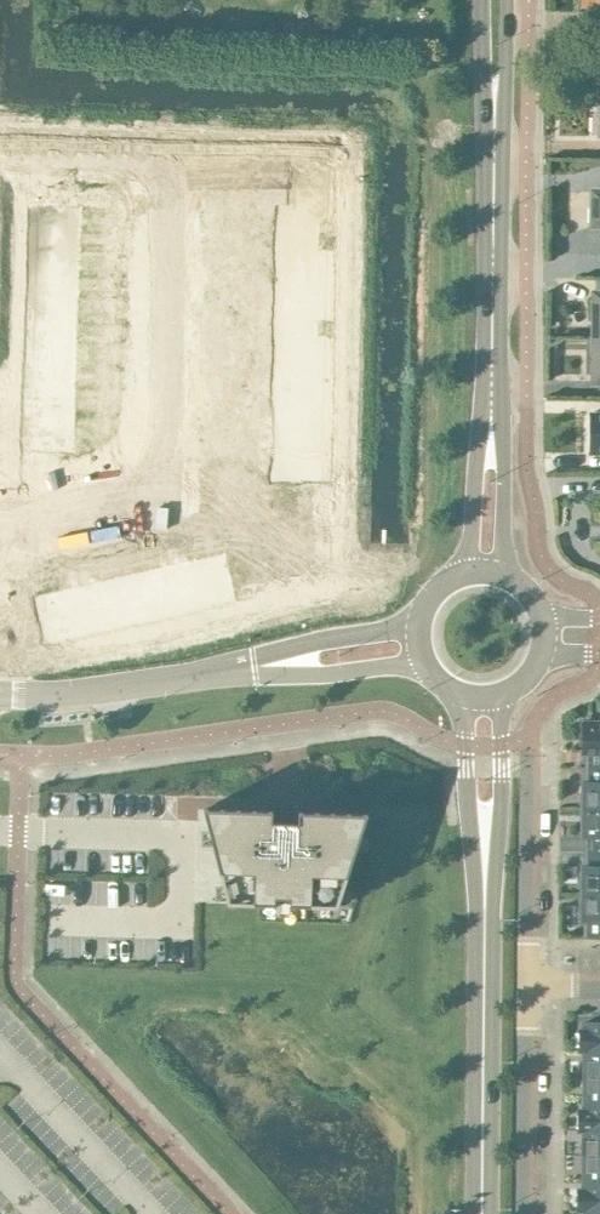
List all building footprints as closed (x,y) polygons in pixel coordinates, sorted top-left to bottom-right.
[(577,8),(599,9),(599,0),(577,0),(577,8)] [(324,31),(302,31),(302,46),(323,46),(324,31)] [(592,191),(591,226),(599,226),(599,191),(592,191)] [(30,211),(29,236),(74,237),(75,213),(30,211)] [(104,216),(103,227),(117,227),(117,216),(104,216)] [(29,236),(29,259),(73,260),(74,237),(29,236)] [(103,251),(103,261),(116,262),(117,252),(103,251)] [(29,259),(28,282),(72,284),(73,260),(29,259)] [(103,261),(103,272),(116,272),(116,262),(103,261)] [(28,282),(27,306),(72,307),(72,284),(28,282)] [(599,338),(599,294),(595,294),(595,299),(591,299),(591,320),(594,321),(594,324),(594,337),(591,337),(591,338),(599,338)] [(103,298),(102,308),(116,308),(116,298),(103,298)] [(27,306),(26,329),(71,330),(72,307),(27,306)] [(102,308),(102,318),(115,319),(116,308),(102,308)] [(26,329),(26,352),(70,354),(71,330),(26,329)] [(591,339),(594,339),(594,355),(591,355),(590,376),(594,376),(594,381),(599,382),(599,338),(591,338),(591,339)] [(102,344),(102,355),(115,355),(115,345),(102,344)] [(215,350),(215,361),(228,361),(229,351),(215,350)] [(26,352),(25,375),(69,377),(70,354),(26,352)] [(102,355),(101,365),(114,365),(115,355),(102,355)] [(215,361),(215,371),(228,371),(228,361),(215,361)] [(25,375),(24,399),(69,400),(69,377),(25,375)] [(215,388),(215,399),(228,399),(228,388),(215,388)] [(101,391),(101,401),(114,402),(114,391),(101,391)] [(24,399),(23,422),(68,423),(69,400),(24,399)] [(215,399),(214,409),(228,409),(228,399),(215,399)] [(101,401),(100,411),(114,412),(114,402),(101,401)] [(590,413),(589,453),(599,453),(599,413),(590,413)] [(23,422),(23,446),(67,448),(68,423),(23,422)] [(214,426),(214,436),(227,437),(227,426),(214,426)] [(100,432),(100,443),(114,443),(114,432),(100,432)] [(214,436),(214,447),(227,447),(227,437),(214,436)] [(276,437),(275,456),(326,457),(326,438),(276,437)] [(275,456),(275,476),(325,477),(326,457),(275,456)] [(214,465),(213,475),(227,476),(227,465),(214,465)] [(204,501),(194,504),(196,517),(207,514),(204,501)] [(169,509),(159,511),(162,524),(172,522),(169,509)] [(159,511),(149,514),(152,527),(162,524),(159,511)] [(124,519),(114,522),(117,535),(127,532),(124,519)] [(114,522),(104,524),(107,537),(117,535),(114,522)] [(79,530),(69,532),(71,545),(81,542),(79,530)] [(69,532),(58,534),(61,547),(71,545),(69,532)] [(37,539),(27,541),(30,554),(40,552),(37,539)] [(219,559),(195,564),(205,607),(229,602),(226,589),(219,559)] [(195,564),(172,569),(182,612),(205,607),(195,564)] [(172,569),(150,574),(159,618),(182,612),(172,569)] [(150,574),(127,579),(137,623),(159,618),(150,574)] [(127,579),(104,584),(114,628),(137,623),(127,579)] [(104,584),(82,590),(91,633),(114,628),(104,584)] [(82,590),(59,595),(69,638),(91,633),(82,590)] [(59,595),(38,599),(47,643),(69,638),(59,595)] [(583,722),(582,752),(587,752),(586,767),(599,768),(599,722),(583,722)] [(582,782),(582,810),(599,810),(599,768),(586,767),(586,782),(582,782)] [(272,811),(204,809),(227,903),(259,904),(260,904),(273,904),(274,904),(275,897),(289,898),(289,904),(291,905),(303,905),(332,906),(332,888),(340,888),(342,889),(365,816),(323,813),(298,812),(298,806),(272,805),(272,811)] [(582,810),(582,837),(586,837),(586,852),(599,852),(599,810),(582,810)] [(581,867),(581,894),(599,894),(599,852),(586,852),(585,867),(581,867)] [(581,894),(581,921),(585,921),(585,937),(599,937),(599,894),(581,894)] [(579,1049),(599,1050),(599,1022),(584,1022),(584,1029),(579,1029),(579,1049)] [(579,1050),(584,1050),(584,1076),(599,1076),(599,1050),(579,1049),(579,1050)] [(584,1076),(583,1102),(599,1102),(599,1076),(584,1076)] [(578,1109),(578,1129),(599,1129),(599,1102),(583,1102),(583,1109),(578,1109)] [(578,1130),(578,1131),(583,1131),(583,1155),(599,1155),(599,1130),(578,1130)] [(583,1155),(583,1181),(599,1181),(599,1155),(583,1155)] [(578,1189),(578,1209),(599,1209),(599,1181),(583,1181),(583,1189),(578,1189)]
